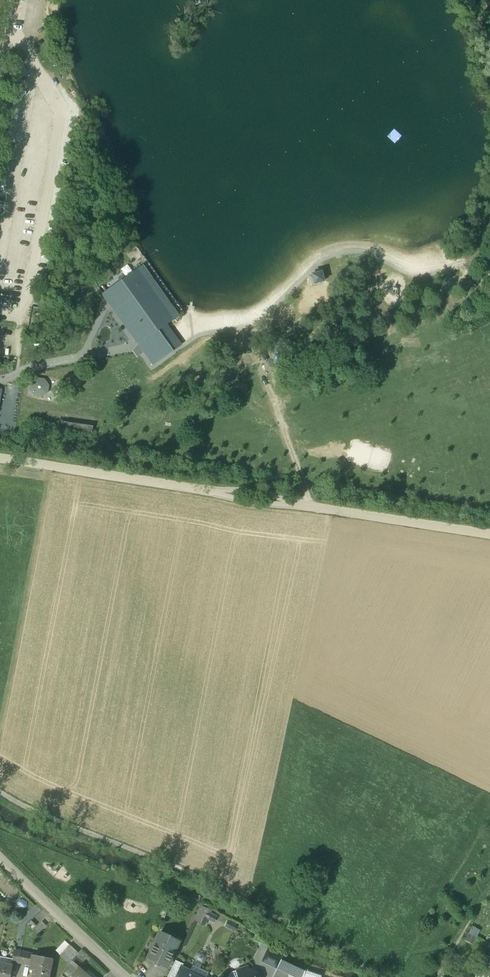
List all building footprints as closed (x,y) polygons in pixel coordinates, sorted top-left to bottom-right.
[(138,270),(103,295),(138,344),(158,330),(170,321),(157,302),(160,300),(138,270)] [(158,330),(138,344),(153,364),(172,351),(158,330)] [(47,386),(44,381),(37,380),(32,384),(31,390),(35,395),(41,396),(46,392),(47,386)] [(93,426),(64,422),(63,430),(92,434),(93,426)] [(207,909),(201,906),(194,921),(204,925),(207,919),(214,922),(217,917),(208,912),(207,909)] [(43,911),(33,920),(38,925),(48,916),(43,911)] [(31,921),(28,924),(33,929),(36,926),(31,921)] [(42,921),(34,930),(38,934),(46,926),(42,921)] [(228,922),(226,927),(234,931),(236,925),(228,922)] [(179,942),(160,933),(148,958),(155,961),(154,963),(154,965),(158,966),(159,966),(160,964),(167,967),(179,942)] [(474,943),(477,935),(469,933),(467,941),(474,943)] [(70,945),(60,955),(69,963),(78,953),(70,945)] [(282,956),(268,949),(262,962),(276,968),(281,959),(282,956)] [(21,951),(15,950),(12,962),(19,963),(21,951)] [(33,954),(21,951),(19,963),(30,965),(32,955),(33,955),(33,954)] [(32,955),(30,965),(29,970),(33,970),(31,976),(49,976),(52,962),(43,961),(44,957),(33,955),(32,955)] [(276,968),(294,976),(301,976),(304,970),(281,959),(276,968)] [(168,976),(177,976),(181,967),(182,967),(184,964),(176,961),(168,976)] [(12,965),(0,963),(0,976),(10,976),(12,965)] [(61,975),(64,976),(70,976),(77,969),(69,963),(61,975)] [(193,966),(190,971),(189,973),(197,976),(207,976),(209,973),(193,966)] [(189,973),(190,971),(182,967),(181,967),(177,976),(197,976),(189,973)]
